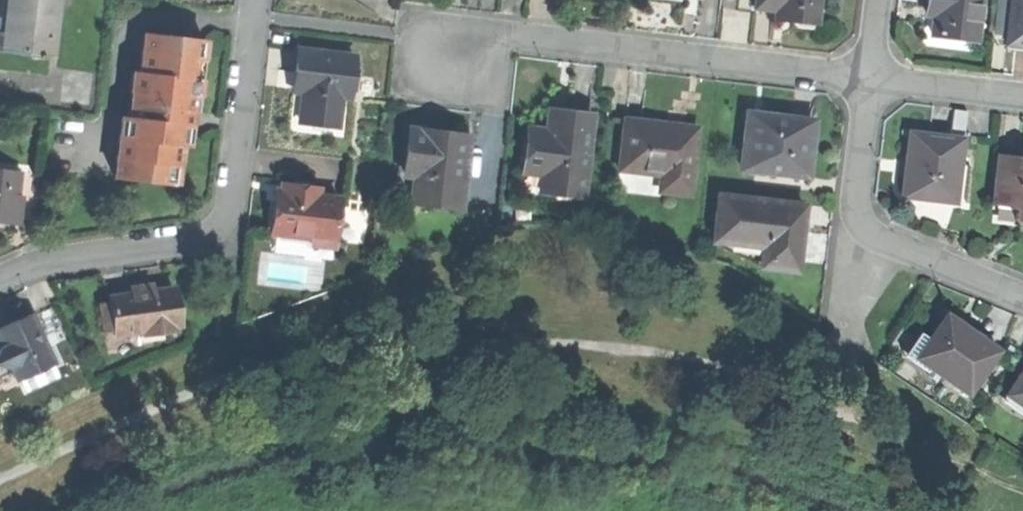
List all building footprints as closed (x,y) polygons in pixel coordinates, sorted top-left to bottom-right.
[(55,0),(1,0),(0,5),(0,50),(49,55),(55,0)] [(756,9),(777,12),(777,18),(790,19),(816,22),(818,0),(757,0),(756,9)] [(927,13),(935,14),(932,35),(977,40),(982,0),(928,0),(927,13)] [(1008,44),(1022,46),(1022,0),(1013,0),(1008,44)] [(134,71),(129,120),(182,125),(183,111),(191,112),(194,82),(196,60),(201,60),(203,40),(143,34),(140,72),(134,71)] [(299,122),(337,126),(340,97),(349,98),(353,58),(297,52),(295,71),(305,72),(303,92),(299,122)] [(293,91),(303,92),(305,72),(295,71),(294,82),(293,91)] [(540,191),(583,196),(592,117),(568,115),(549,112),(547,130),(529,128),(524,172),(542,174),(540,191)] [(747,132),(743,168),(800,174),(802,160),(810,161),(815,123),(787,120),(764,117),(762,133),(747,132)] [(129,120),(121,119),(115,179),(170,184),(171,166),(178,166),(182,125),(129,120)] [(624,119),(618,170),(667,176),(665,192),(688,195),(696,128),(657,123),(624,119)] [(436,132),(410,129),(404,172),(414,173),(411,200),(459,206),(467,136),(436,132)] [(911,161),(908,196),(929,199),(955,201),(961,139),(908,134),(905,161),(911,161)] [(994,205),(1017,207),(1015,223),(1022,224),(1022,155),(1016,155),(998,153),(994,205)] [(901,196),(908,196),(911,161),(905,161),(901,196)] [(180,167),(178,166),(171,166),(170,184),(179,184),(180,167)] [(665,197),(665,192),(667,176),(618,170),(616,191),(665,197)] [(12,223),(18,173),(0,171),(0,222),(12,223)] [(283,192),(278,191),(275,213),(273,234),(281,235),(336,241),(341,198),(319,196),(320,190),(299,187),(298,193),(283,192)] [(805,206),(722,196),(717,239),(766,245),(764,265),(798,269),(802,239),(805,206)] [(1015,226),(1015,223),(1017,207),(994,205),(992,224),(1015,226)] [(334,259),(336,241),(281,235),(279,252),(334,259)] [(716,244),(764,265),(766,245),(717,239),(716,244)] [(115,330),(115,334),(180,327),(175,290),(138,295),(111,298),(112,303),(115,330)] [(104,332),(115,330),(112,303),(100,304),(104,332)] [(54,364),(31,314),(14,322),(0,328),(0,342),(3,348),(11,367),(18,380),(19,380),(52,365),(54,364)] [(918,356),(969,393),(1000,351),(972,330),(948,314),(918,356)] [(11,367),(3,348),(0,349),(0,365),(8,368),(11,367)] [(58,378),(52,365),(19,380),(25,393),(58,378)] [(1022,404),(1022,374),(1009,394),(1022,404)]
